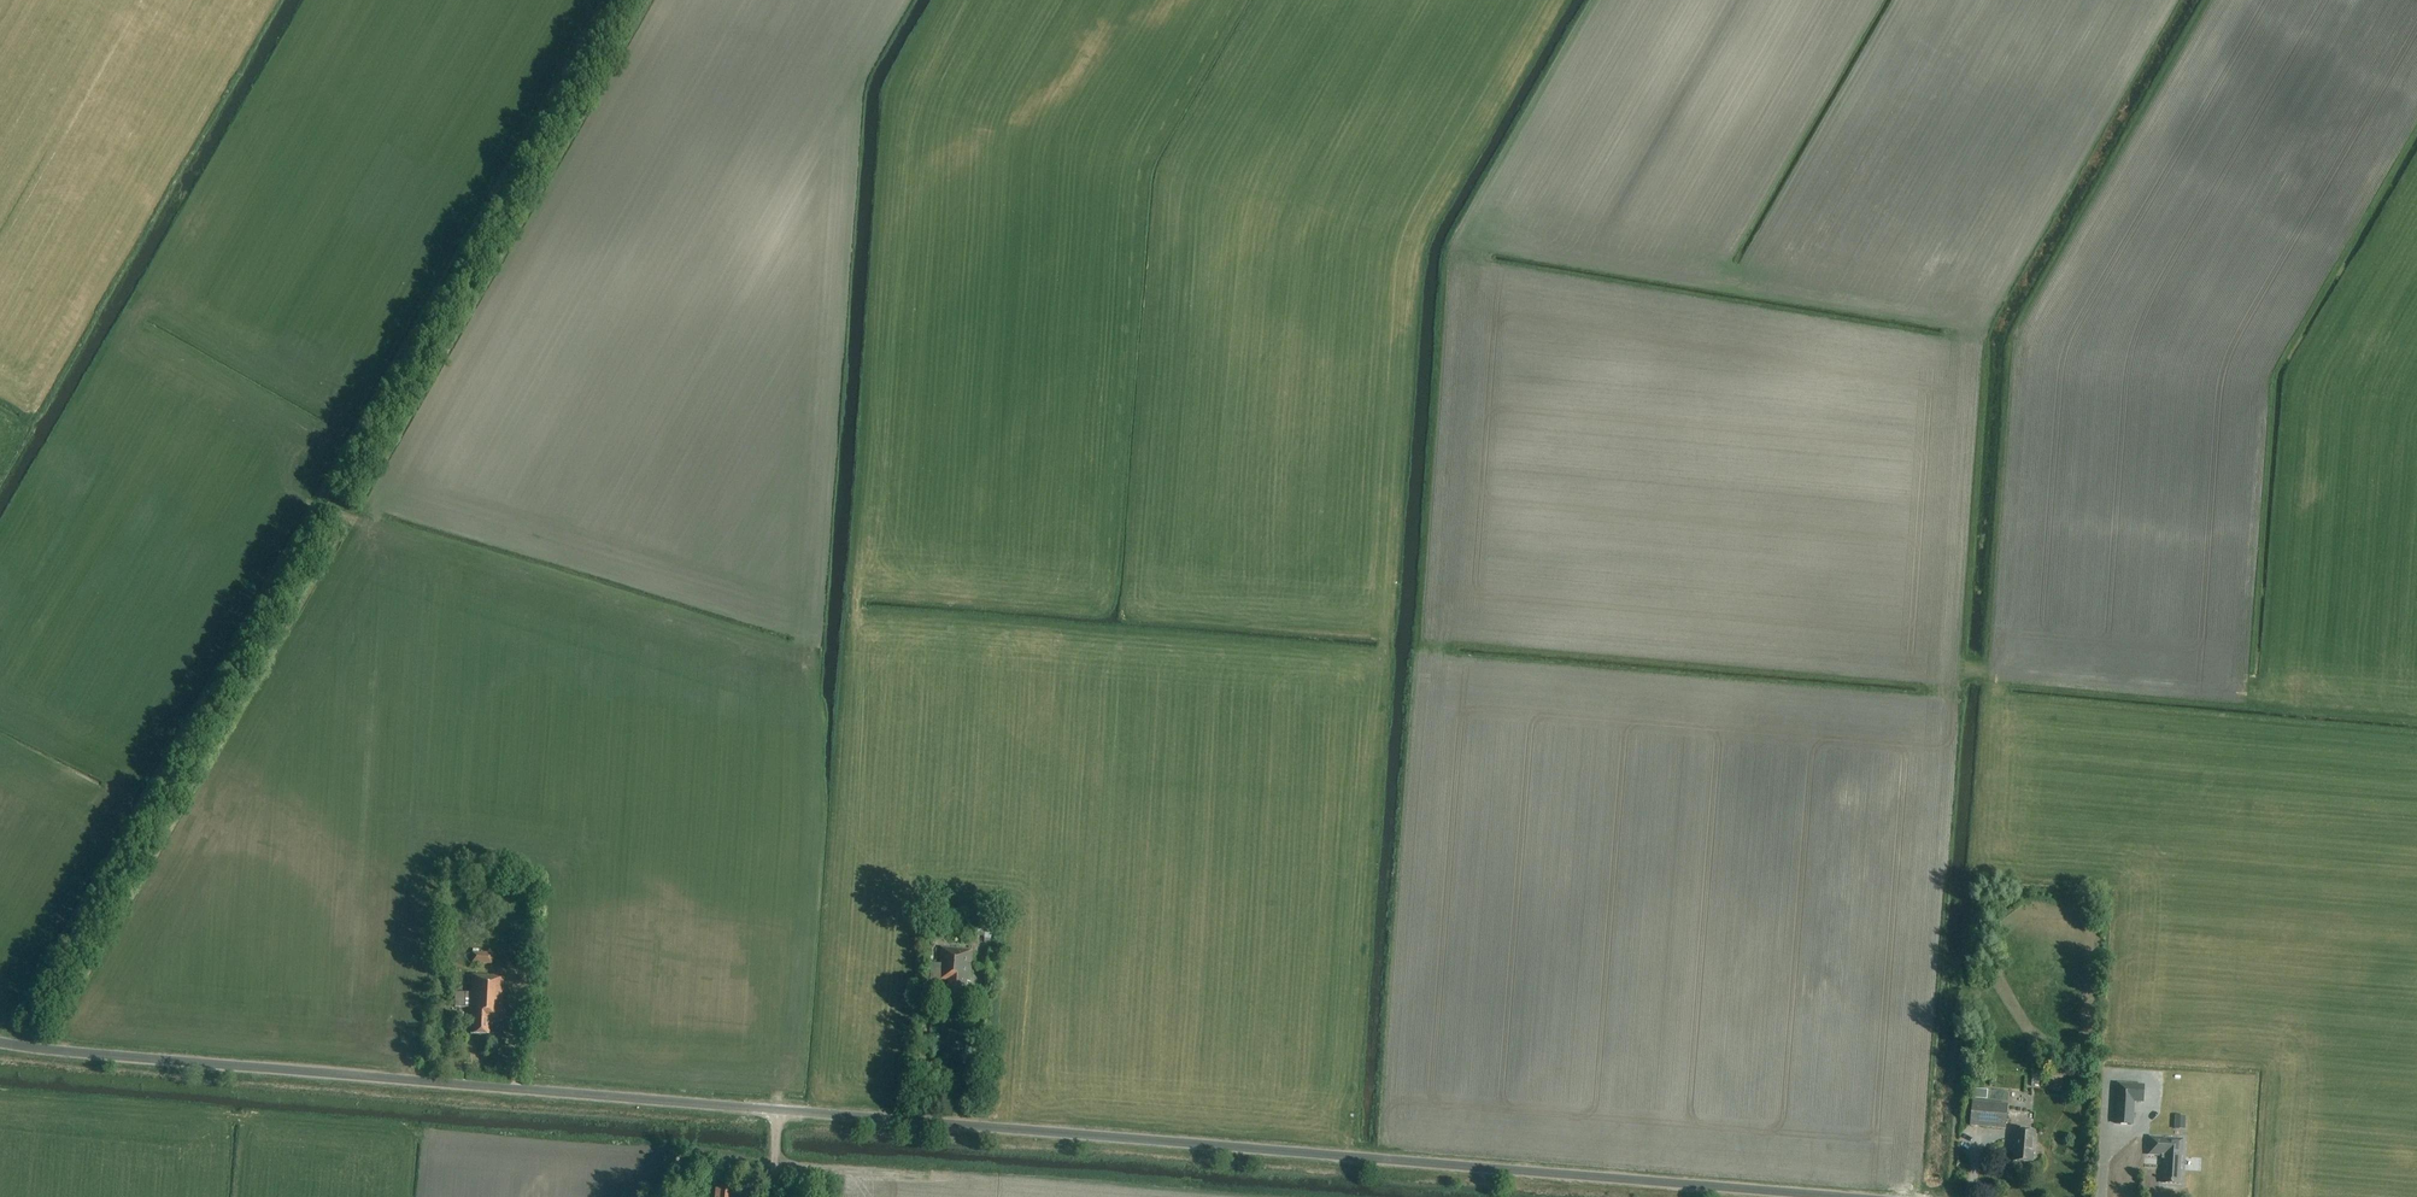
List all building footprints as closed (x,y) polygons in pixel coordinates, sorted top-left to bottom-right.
[(949,980),(947,1000),(966,1002),(967,983),(970,983),(972,950),(942,948),(940,966),(927,965),(926,978),(949,980)] [(984,949),(983,971),(993,972),(995,949),(984,949)] [(472,963),(491,963),(492,954),(472,953),(472,963)] [(456,992),(455,1007),(470,1008),(469,1017),(472,1017),(471,1034),(490,1035),(491,1020),(501,1021),(503,978),(472,977),(471,993),(456,992)] [(436,997),(436,1008),(451,1008),(451,997),(436,997)] [(2081,1081),(2086,1077),(2080,1070),(2075,1074),(2081,1081)] [(2122,1088),(2121,1102),(2170,1106),(2171,1091),(2122,1088)] [(1973,1089),(1973,1099),(1987,1100),(1988,1090),(1973,1089)] [(2007,1105),(1973,1102),(1971,1126),(2005,1129),(2007,1105)] [(2184,1130),(2185,1116),(2175,1115),(2174,1129),(2184,1130)] [(2033,1163),(2036,1132),(2016,1130),(2014,1142),(2016,1142),(2014,1161),(2033,1163)] [(2182,1157),(2183,1139),(2149,1137),(2148,1156),(2164,1156),(2165,1157),(2164,1184),(2181,1185),(2182,1157)] [(2009,1151),(1999,1151),(1998,1164),(2008,1164),(2009,1151)] [(2142,1165),(2144,1173),(2156,1171),(2155,1163),(2142,1165)] [(2143,1175),(2143,1186),(2154,1186),(2154,1175),(2143,1175)] [(730,1187),(720,1186),(720,1189),(716,1189),(715,1196),(729,1196),(730,1187)] [(693,1196),(712,1196),(713,1189),(694,1187),(693,1196)]
